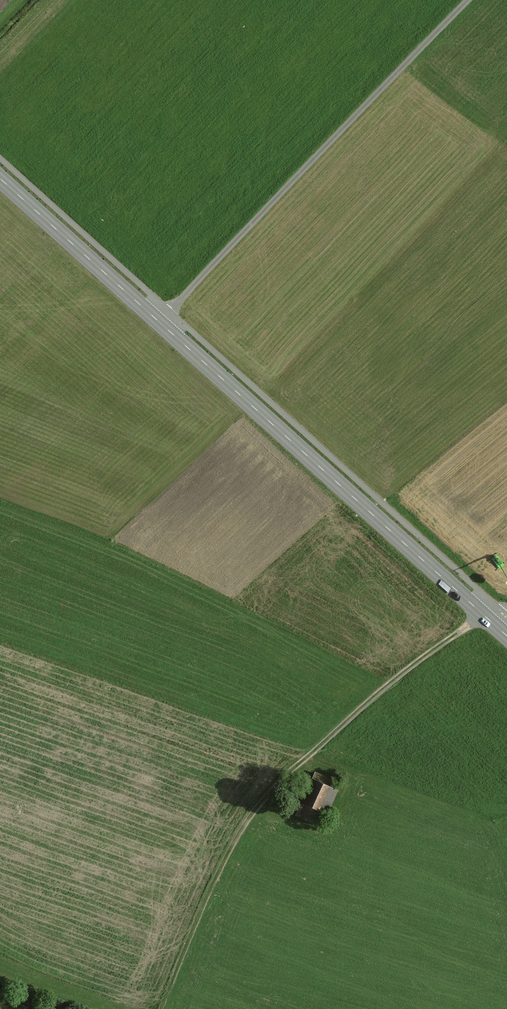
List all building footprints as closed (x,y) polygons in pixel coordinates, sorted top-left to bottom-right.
[(331,793),(308,782),(293,814),(316,825),(331,793)]
